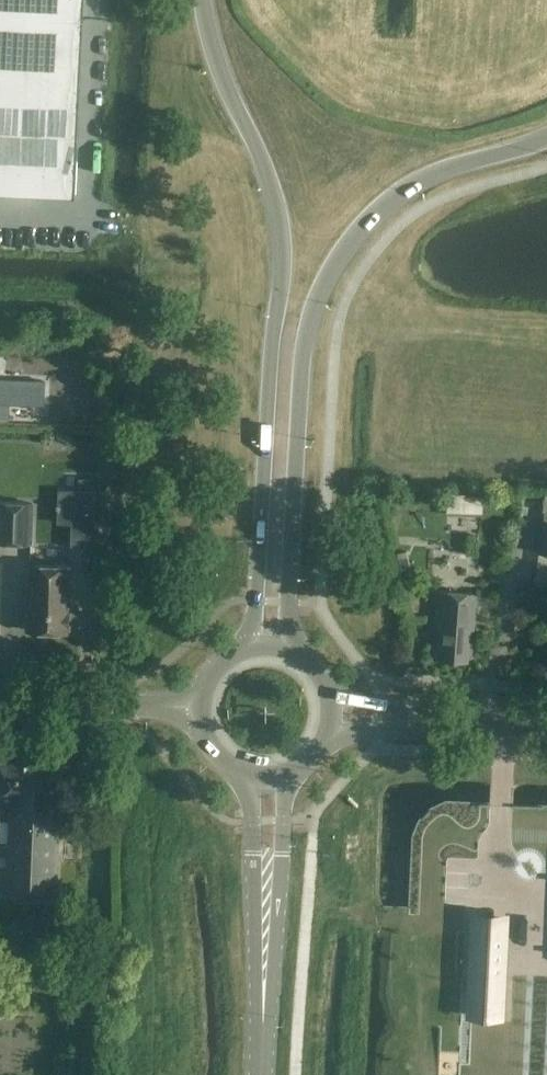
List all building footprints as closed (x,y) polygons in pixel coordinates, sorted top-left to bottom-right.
[(75,197),(84,20),(75,20),(76,0),(0,0),(0,194),(75,197)] [(452,515),(488,512),(486,490),(450,494),(452,515)] [(33,545),(34,502),(0,501),(0,544),(33,545)] [(542,521),(538,553),(546,554),(546,521),(542,521)] [(29,564),(27,630),(71,632),(71,628),(74,627),(76,626),(78,624),(79,621),(78,618),(77,616),(74,614),(72,614),(73,566),(29,564)] [(436,624),(433,659),(467,661),(468,643),(471,643),(475,594),(437,591),(434,623),(436,624)] [(51,764),(0,762),(0,820),(10,821),(7,896),(54,898),(58,802),(49,802),(51,764)] [(474,932),(471,996),(500,997),(503,933),(474,932)]
